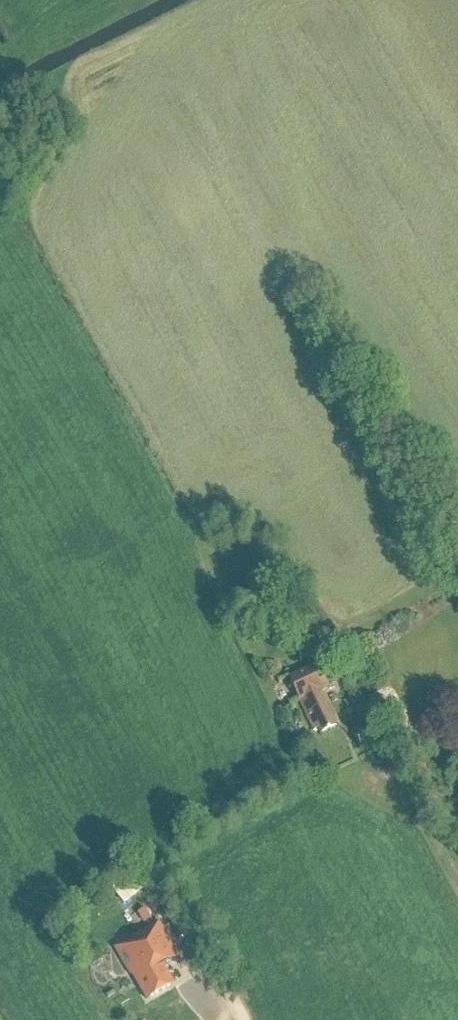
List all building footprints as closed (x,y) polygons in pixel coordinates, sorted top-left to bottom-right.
[(321,735),(336,728),(319,692),(328,688),(317,666),(288,680),(313,732),(318,730),(321,735)] [(177,957),(158,925),(116,949),(132,976),(133,976),(147,999),(172,985),(161,966),(177,957)]
